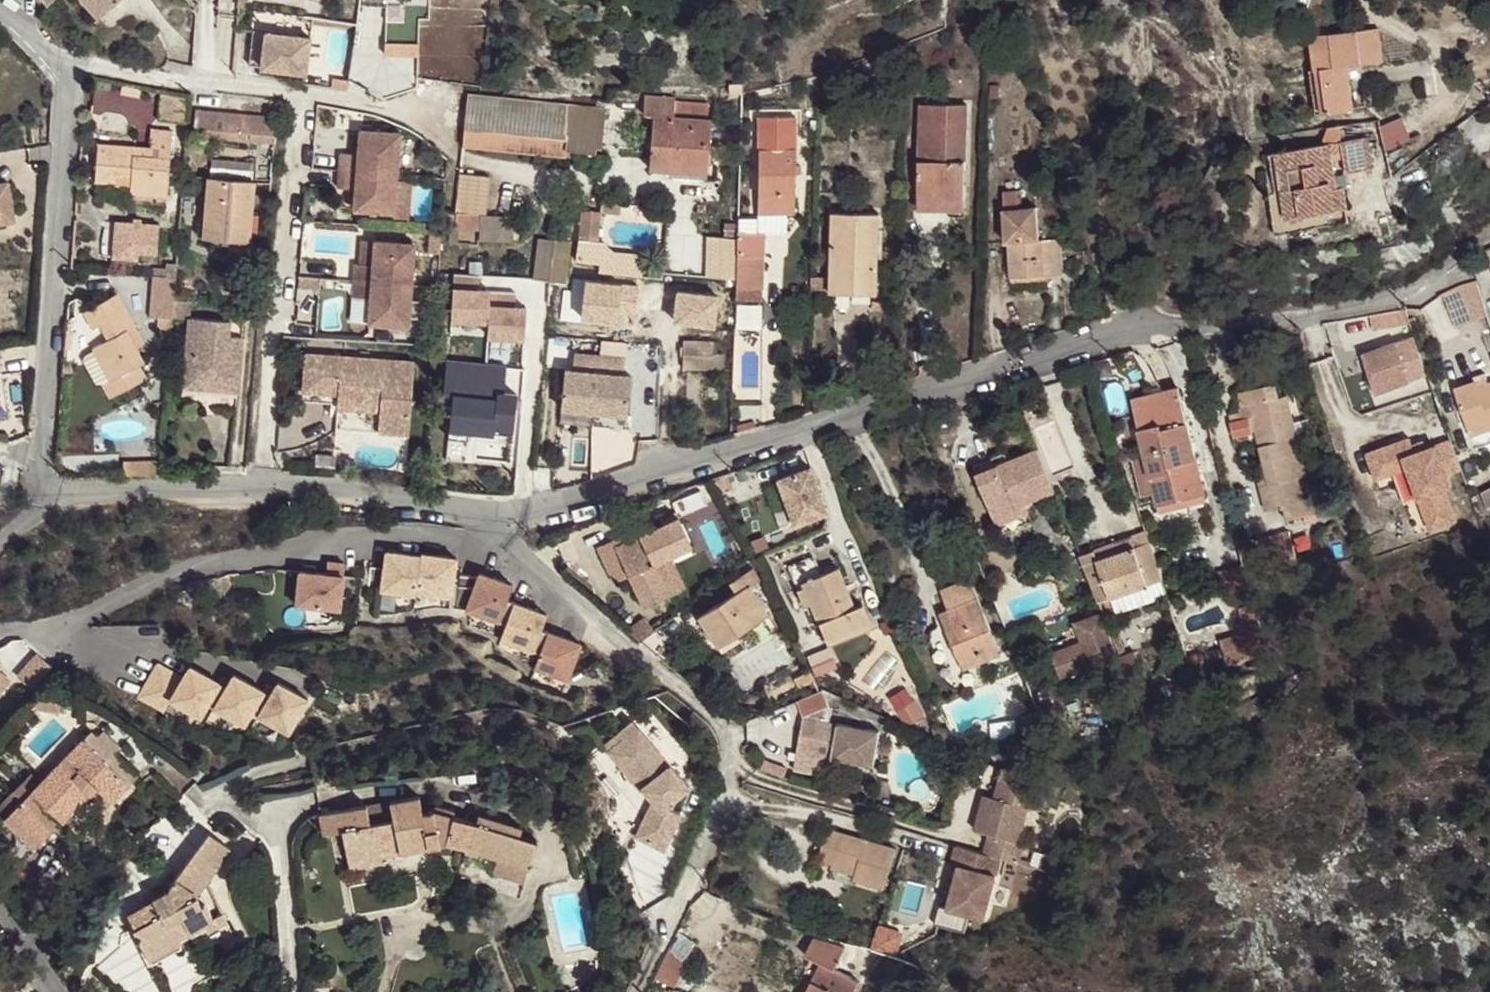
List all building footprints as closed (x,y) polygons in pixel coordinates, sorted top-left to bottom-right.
[(48,4),(45,0),(36,0),(43,8),(48,4)] [(103,15),(90,0),(80,0),(97,20),(103,15)] [(103,15),(120,0),(90,0),(103,15)] [(419,39),(420,19),(396,18),(395,39),(419,39)] [(1382,61),(1378,28),(1311,36),(1315,69),(1320,69),(1325,113),(1353,109),(1348,65),(1382,61)] [(260,67),(292,71),(293,66),(305,68),(309,38),(264,33),(260,67)] [(1316,113),(1325,113),(1320,69),(1315,69),(1310,70),(1316,113)] [(1375,85),(1363,86),(1365,105),(1377,104),(1375,85)] [(469,95),(464,146),(566,157),(566,149),(595,152),(596,147),(601,147),(605,100),(598,100),(596,109),(469,95)] [(674,101),(675,97),(645,95),(644,114),(655,115),(651,169),(672,170),(672,165),(706,167),(710,119),(708,118),(709,104),(674,101)] [(920,210),(963,211),(966,105),(927,105),(927,119),(921,119),(921,147),(927,147),(926,160),(920,160),(920,210)] [(158,120),(189,122),(190,108),(159,106),(158,120)] [(275,133),(276,118),(196,111),(194,135),(274,142),(275,133)] [(1383,144),(1409,138),(1403,117),(1378,124),(1383,144)] [(130,193),(167,196),(172,132),(157,131),(155,148),(155,156),(133,155),(134,146),(98,143),(95,181),(114,183),(114,179),(130,180),(130,186),(130,193)] [(340,153),(339,170),(397,175),(400,133),(360,131),(358,147),(358,155),(353,154),(340,153)] [(1342,142),(1344,151),(1347,171),(1374,167),(1369,137),(1342,142)] [(1342,142),(1330,144),(1331,154),(1344,151),(1342,142)] [(1330,144),(1269,155),(1276,193),(1283,193),(1287,216),(1348,206),(1345,186),(1337,187),(1331,154),(1330,144)] [(133,155),(155,156),(155,148),(134,146),(133,155)] [(751,275),(750,287),(763,287),(764,232),(779,232),(779,213),(787,214),(794,214),(795,150),(760,150),(758,218),(740,218),(738,275),(751,275)] [(208,178),(203,236),(231,238),(247,240),(249,240),(254,181),(253,181),(254,165),(211,162),(210,178),(208,178)] [(706,177),(706,167),(672,165),(672,170),(671,174),(706,177)] [(354,209),(394,212),(397,175),(339,170),(338,187),(355,189),(354,209)] [(15,221),(9,182),(0,184),(0,224),(15,221)] [(1003,192),(1004,209),(1019,208),(1017,191),(1003,192)] [(621,213),(621,204),(602,202),(602,211),(621,213)] [(1047,274),(1063,273),(1060,239),(1039,241),(1036,207),(1019,208),(1004,209),(1007,243),(1009,243),(1010,261),(1005,262),(1006,274),(1011,274),(1012,276),(1047,274)] [(598,241),(602,211),(582,210),(577,261),(601,263),(604,241),(598,241)] [(458,220),(457,227),(479,229),(480,215),(458,213),(458,220)] [(879,278),(879,213),(832,213),(832,278),(879,278)] [(513,242),(515,216),(481,214),(480,240),(513,242)] [(456,244),(457,227),(458,220),(451,219),(449,243),(456,244)] [(159,253),(161,225),(124,222),(124,232),(117,232),(116,257),(140,259),(141,251),(159,253)] [(246,250),(247,240),(231,238),(230,248),(246,250)] [(565,283),(571,241),(555,239),(550,282),(549,304),(593,310),(598,287),(565,283)] [(354,281),(412,285),(415,244),(375,241),(373,266),(360,265),(355,265),(354,281)] [(373,266),(375,241),(362,241),(360,265),(373,266)] [(1047,274),(1012,276),(1012,283),(1048,280),(1047,274)] [(738,275),(737,286),(750,287),(751,275),(738,275)] [(176,277),(151,276),(151,291),(175,293),(176,277)] [(879,292),(879,278),(832,278),(832,292),(879,292)] [(1485,305),(1476,280),(1442,294),(1453,319),(1485,305)] [(410,298),(412,285),(354,281),(353,298),(370,299),(369,323),(409,326),(410,313),(410,298)] [(520,338),(522,304),(486,301),(487,286),(448,283),(445,319),(484,322),(483,335),(520,338)] [(175,293),(151,291),(149,317),(158,317),(173,318),(175,293)] [(117,294),(83,312),(92,329),(100,325),(107,340),(93,348),(94,349),(86,354),(81,359),(96,384),(102,385),(109,398),(147,378),(140,364),(144,362),(129,336),(137,332),(117,294)] [(410,298),(410,313),(419,314),(421,299),(410,298)] [(763,326),(763,302),(739,302),(739,326),(763,326)] [(1404,308),(1368,315),(1372,333),(1410,325),(1404,308)] [(173,318),(158,317),(157,330),(172,331),(173,318)] [(238,393),(242,339),(230,337),(231,322),(189,319),(183,389),(238,393)] [(1396,342),(1362,353),(1377,394),(1410,381),(1396,342)] [(685,371),(714,372),(715,357),(719,357),(719,345),(715,345),(715,344),(686,343),(685,371)] [(409,432),(414,359),(306,352),(303,390),(338,392),(338,398),(381,401),(380,409),(379,430),(409,432)] [(624,373),(625,357),(575,353),(574,370),(566,369),(563,409),(629,413),(632,374),(624,373)] [(449,357),(442,427),(508,434),(513,391),(504,390),(506,363),(449,357)] [(1478,387),(1489,384),(1487,378),(1476,381),(1478,387)] [(1489,384),(1478,387),(1476,381),(1455,389),(1469,429),(1489,422),(1489,383),(1489,384)] [(1275,384),(1238,392),(1242,407),(1251,405),(1264,462),(1266,472),(1258,474),(1266,509),(1287,504),(1290,519),(1314,514),(1311,498),(1304,500),(1296,502),(1291,478),(1298,476),(1305,474),(1288,397),(1278,399),(1275,384)] [(1131,398),(1144,452),(1191,440),(1179,387),(1149,394),(1132,398),(1131,398)] [(381,401),(338,398),(338,406),(380,409),(381,401)] [(1469,429),(1470,434),(1489,427),(1489,422),(1469,429)] [(1446,475),(1460,470),(1451,442),(1427,451),(1415,454),(1413,447),(1410,439),(1375,452),(1383,477),(1408,468),(1424,515),(1432,512),(1438,527),(1453,523),(1442,491),(1451,488),(1446,475)] [(1159,513),(1189,506),(1187,499),(1204,495),(1191,440),(1144,452),(1159,513)] [(1054,492),(1037,449),(1003,463),(977,473),(994,516),(1025,503),(1054,492)] [(1377,479),(1383,477),(1375,452),(1368,454),(1377,479)] [(974,467),(977,473),(1003,463),(1000,456),(974,467)] [(1258,474),(1266,472),(1264,462),(1256,464),(1258,474)] [(802,474),(812,469),(810,466),(801,470),(802,474)] [(828,511),(812,469),(802,474),(801,470),(778,478),(796,523),(828,511)] [(1298,476),(1291,478),(1296,502),(1304,500),(1298,476)] [(1481,494),(1489,510),(1489,489),(1481,494)] [(1187,499),(1189,506),(1206,502),(1204,495),(1187,499)] [(1029,513),(1025,503),(994,516),(997,525),(1029,513)] [(1430,531),(1438,527),(1432,512),(1424,515),(1430,531)] [(692,546),(678,517),(640,535),(616,546),(613,539),(597,548),(614,582),(628,575),(643,608),(670,595),(655,563),(692,546)] [(616,546),(640,535),(637,528),(613,539),(616,546)] [(1263,571),(1297,563),(1289,531),(1256,538),(1263,571)] [(1160,580),(1146,532),(1115,543),(1118,553),(1098,560),(1095,550),(1080,556),(1099,602),(1111,597),(1160,580)] [(1118,553),(1115,543),(1095,550),(1098,560),(1118,553)] [(655,563),(670,595),(678,591),(668,569),(696,555),(692,546),(655,563)] [(415,592),(420,555),(386,550),(383,568),(370,565),(367,588),(415,595),(415,592)] [(415,592),(450,597),(456,557),(421,553),(420,555),(415,592)] [(339,603),(345,556),(328,554),(326,566),(299,564),(296,598),(339,603)] [(828,644),(872,626),(863,604),(853,608),(837,568),(821,574),(814,557),(786,567),(796,591),(799,590),(805,587),(811,603),(828,644)] [(737,593),(698,618),(716,647),(718,646),(735,635),(769,614),(750,585),(760,579),(754,568),(730,583),(737,593)] [(567,681),(580,643),(541,629),(546,614),(506,599),(512,584),(479,572),(477,576),(460,574),(455,608),(465,610),(505,624),(500,640),(539,654),(534,670),(567,681)] [(1165,594),(1160,580),(1111,597),(1116,612),(1165,594)] [(941,611),(965,670),(1000,656),(976,598),(968,601),(960,582),(942,590),(949,608),(941,611)] [(805,606),(811,603),(805,587),(799,590),(805,606)] [(1265,655),(1252,606),(1239,609),(1242,624),(1233,627),(1235,635),(1218,640),(1225,665),(1265,655)] [(1049,652),(1061,680),(1119,654),(1099,610),(1073,622),(1080,638),(1049,652)] [(786,629),(779,615),(772,618),(778,632),(786,629)] [(640,642),(653,632),(643,619),(627,631),(640,642)] [(739,640),(735,635),(718,646),(721,652),(739,640)] [(1134,651),(1120,657),(1121,660),(1126,672),(1140,666),(1134,651)] [(212,698),(220,683),(189,666),(183,678),(157,664),(138,699),(163,713),(169,701),(200,718),(209,703),(204,701),(207,695),(212,698)] [(11,681),(0,671),(0,692),(11,681)] [(810,671),(794,679),(799,687),(814,680),(810,671)] [(244,726),(264,691),(233,674),(225,688),(230,691),(227,696),(222,693),(214,709),(244,726)] [(288,733),(308,699),(277,681),(269,696),(274,699),(271,704),(266,701),(257,716),(288,733)] [(822,691),(798,701),(804,717),(798,752),(832,759),(873,766),(879,731),(829,722),(831,712),(822,691)] [(61,698),(41,694),(30,705),(58,711),(61,698)] [(923,716),(914,701),(898,712),(908,725),(923,716)] [(1018,742),(1052,745),(1039,711),(1019,719),(1018,742)] [(677,794),(689,784),(633,719),(619,731),(625,737),(609,750),(641,788),(643,786),(654,799),(653,801),(637,835),(664,848),(681,811),(671,807),(677,794)] [(948,728),(933,728),(938,741),(952,741),(948,728)] [(103,729),(96,736),(102,742),(109,735),(103,729)] [(5,817),(36,848),(90,793),(98,785),(113,800),(137,776),(102,742),(96,736),(91,730),(5,817)] [(619,731),(604,744),(609,750),(625,737),(619,731)] [(830,771),(832,759),(798,752),(796,765),(830,771)] [(1004,800),(1014,769),(1004,767),(994,797),(1004,800)] [(999,858),(1019,863),(1025,844),(1019,842),(1029,808),(1033,810),(1043,778),(1014,769),(1004,800),(994,797),(985,794),(975,830),(989,834),(983,853),(999,858)] [(874,786),(862,784),(860,794),(872,797),(874,786)] [(105,808),(113,800),(98,785),(90,793),(105,808)] [(643,786),(641,788),(653,801),(654,799),(643,786)] [(440,841),(446,839),(468,846),(466,851),(477,854),(478,851),(498,856),(529,865),(536,840),(519,835),(521,826),(479,813),(476,822),(452,815),(454,809),(435,804),(433,810),(423,812),(419,794),(319,813),(323,833),(343,830),(349,860),(381,855),(441,843),(440,841)] [(896,848),(828,828),(818,859),(832,863),(856,870),(855,875),(853,880),(884,889),(896,848)] [(201,902),(197,894),(232,849),(210,833),(170,887),(167,880),(141,893),(149,909),(130,918),(147,953),(176,938),(204,924),(214,919),(213,917),(205,901),(201,902)] [(981,919),(999,858),(983,853),(955,845),(950,863),(957,866),(945,907),(937,905),(931,924),(961,933),(966,914),(981,919)] [(383,862),(381,855),(349,860),(351,868),(383,862)] [(498,856),(493,874),(524,883),(529,865),(498,856)] [(856,870),(832,863),(831,869),(855,875),(856,870)] [(223,912),(213,917),(214,919),(204,924),(208,932),(228,922),(223,912)] [(878,926),(876,943),(901,947),(904,929),(878,926)] [(817,940),(843,949),(845,945),(819,935),(817,940)] [(526,983),(508,936),(480,947),(497,991),(502,991),(526,983)] [(181,947),(176,938),(147,953),(152,962),(181,947)] [(857,984),(832,971),(843,949),(817,940),(812,938),(805,957),(821,965),(807,991),(852,991),(857,984)] [(333,978),(313,979),(314,988),(334,986),(333,978)]
